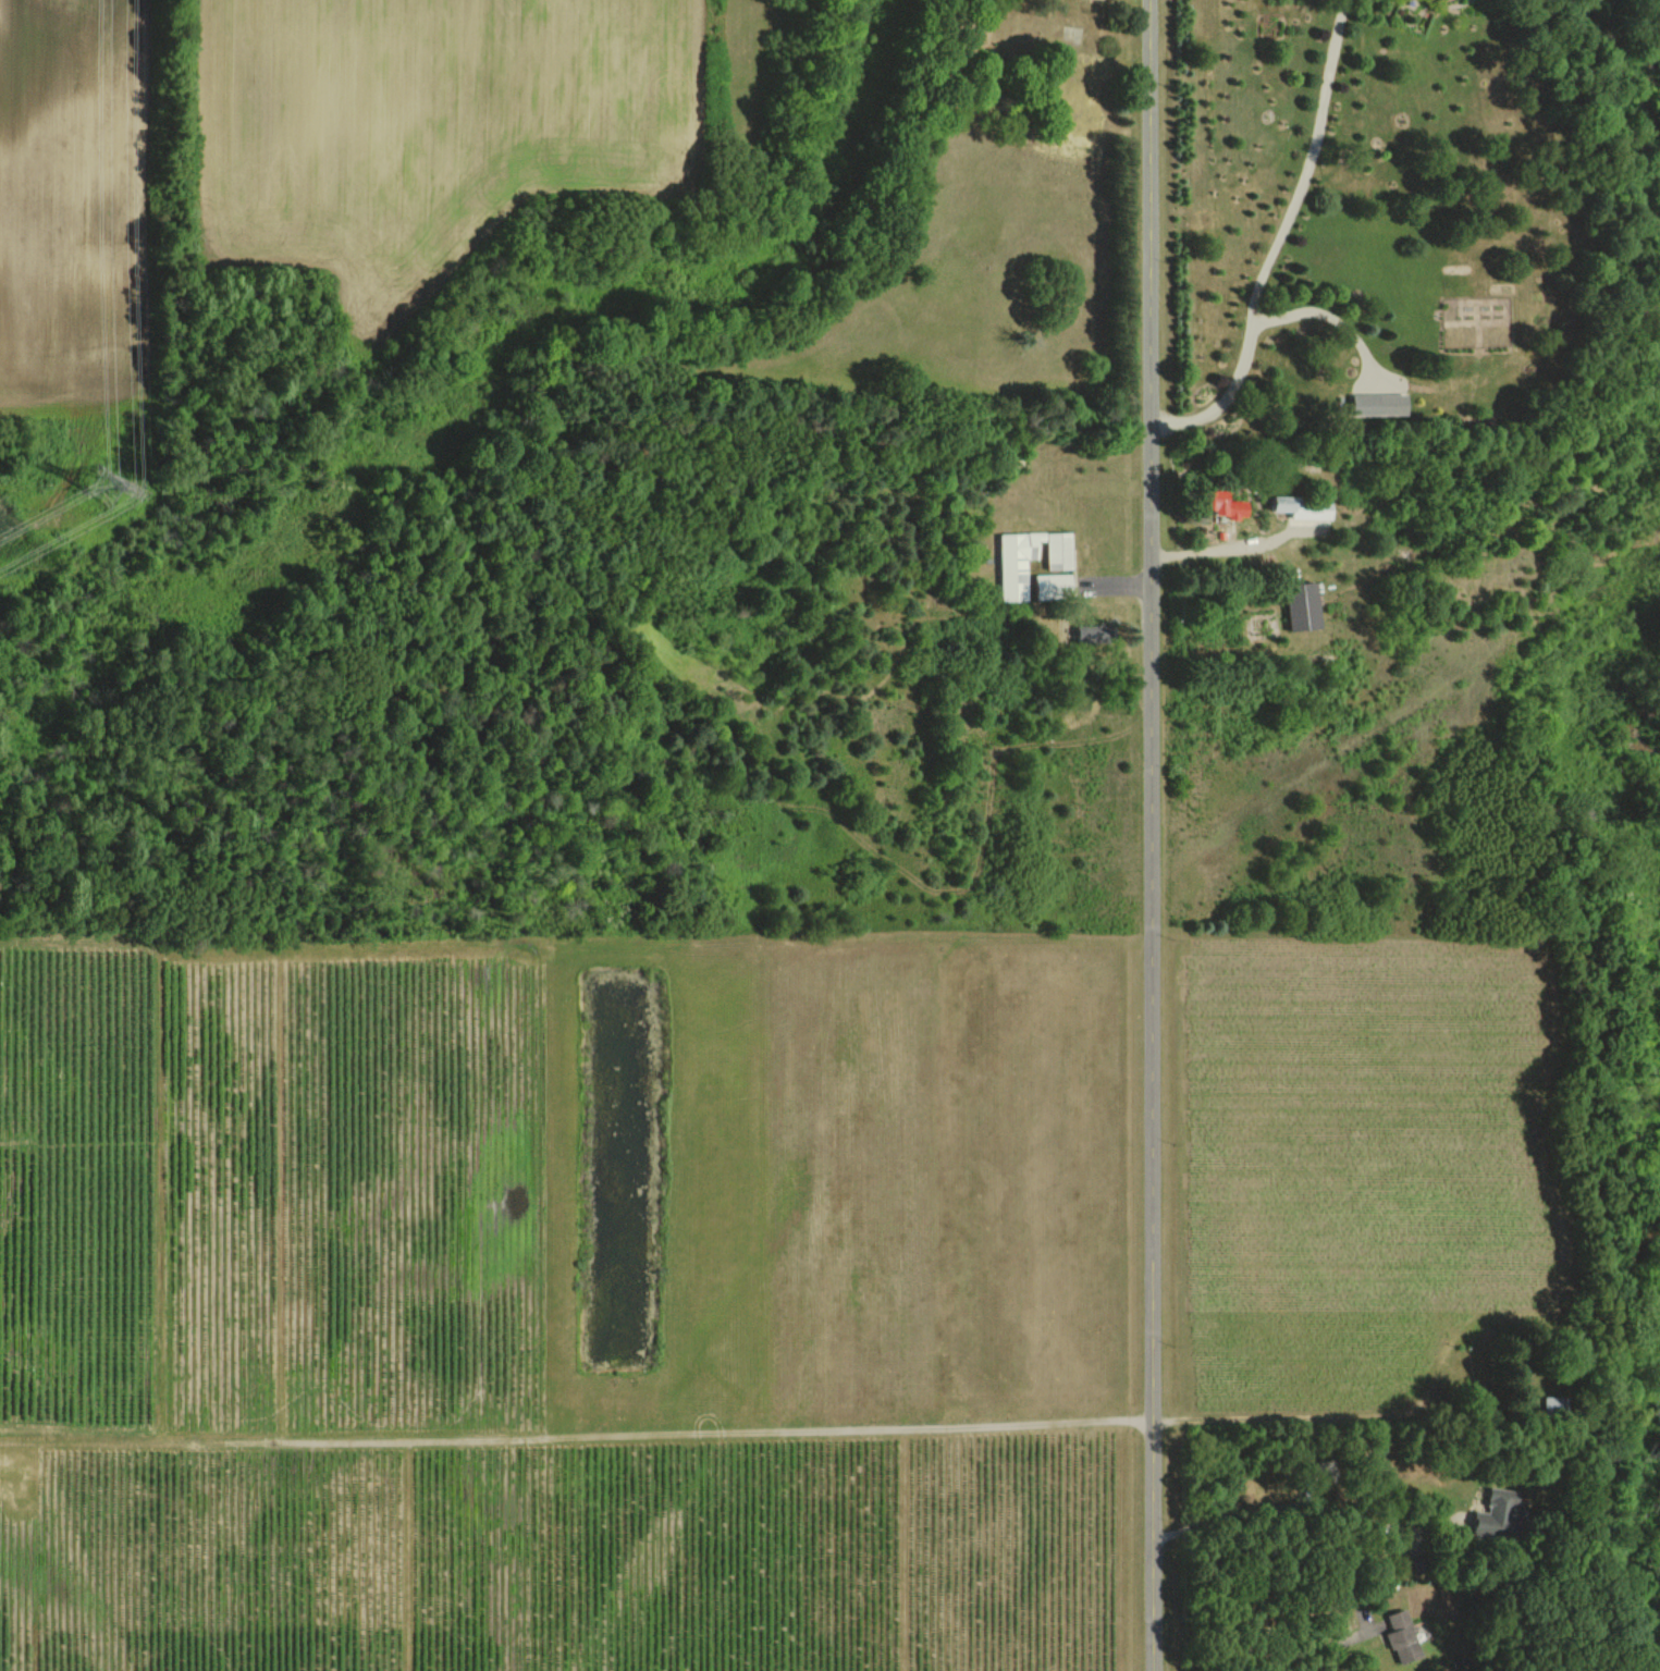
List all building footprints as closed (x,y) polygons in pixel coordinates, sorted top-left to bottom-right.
[(1355,415),(1410,414),(1409,393),(1354,394),(1355,415)] [(1230,491),(1215,490),(1214,516),(1249,517),(1250,501),(1230,500),(1230,491)] [(1334,498),(1276,496),(1275,511),(1293,511),(1293,518),(1333,519),(1334,498)] [(1002,601),(1029,600),(1028,558),(1040,558),(1040,541),(1047,541),(1048,569),(1073,569),(1072,532),(1000,533),(1002,601)] [(1036,598),(1073,598),(1073,573),(1036,574),(1036,598)] [(1291,631),(1322,628),(1318,582),(1286,585),(1291,631)] [(1111,641),(1110,624),(1078,626),(1079,642),(1111,641)] [(1525,1498),(1493,1485),(1483,1511),(1478,1510),(1470,1530),(1507,1544),(1525,1498)] [(1421,1656),(1408,1608),(1387,1614),(1391,1630),(1388,1631),(1396,1663),(1421,1656)]
